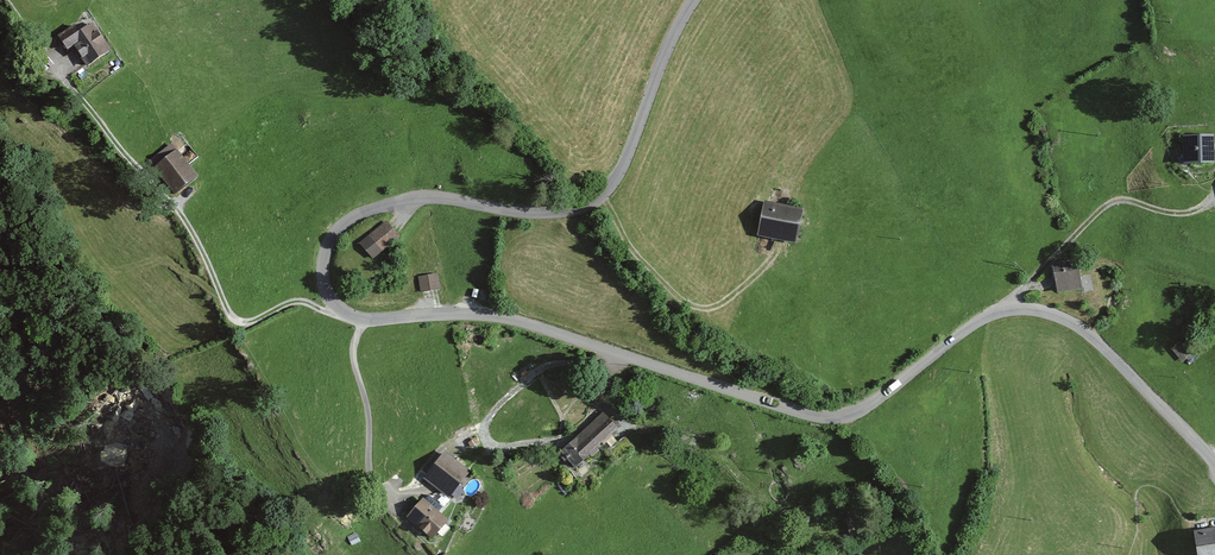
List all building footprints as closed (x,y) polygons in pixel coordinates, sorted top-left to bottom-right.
[(95,30),(87,19),(59,40),(69,53),(82,43),(99,67),(121,51),(101,25),(95,30)] [(1210,138),(1182,138),(1182,167),(1211,167),(1210,148),(1210,138)] [(210,180),(183,150),(165,167),(192,196),(210,180)] [(805,215),(763,208),(758,239),(800,246),(805,215)] [(394,222),(368,241),(380,256),(405,237),(394,222)] [(1079,263),(1051,266),(1054,291),(1082,288),(1079,263)] [(440,275),(421,280),(424,294),(443,290),(440,275)] [(1182,354),(1188,349),(1180,341),(1175,346),(1182,354)] [(609,410),(567,451),(585,469),(626,427),(609,410)] [(476,473),(449,453),(431,479),(459,498),(476,473)] [(461,522),(433,500),(418,518),(447,540),(461,522)] [(1203,533),(1208,554),(1214,554),(1214,530),(1203,533)]
